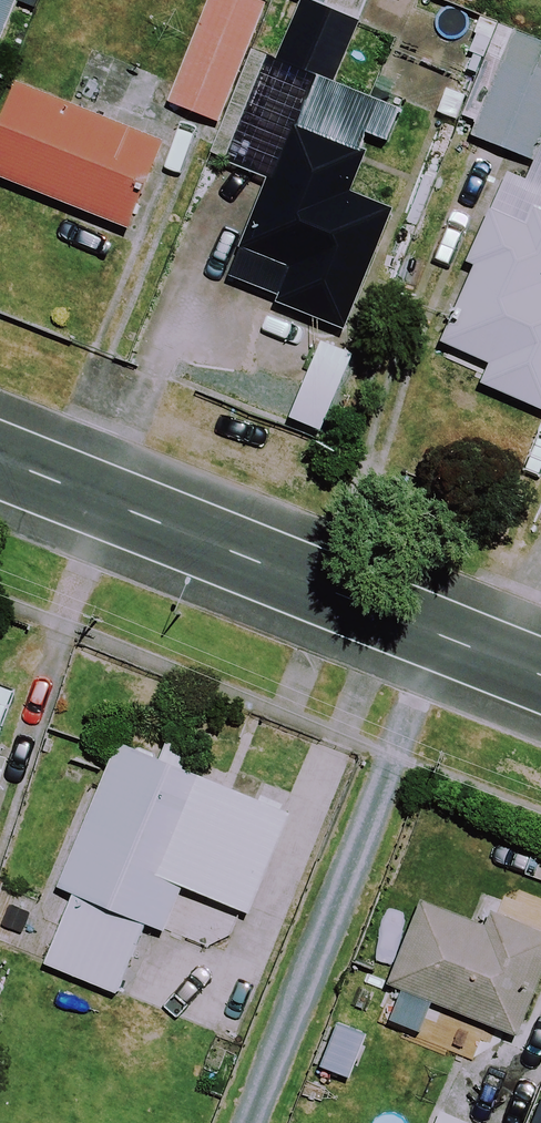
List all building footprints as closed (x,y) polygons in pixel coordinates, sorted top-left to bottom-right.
[(14,0),(0,0),(0,35),(14,0)] [(247,0),(205,0),(167,104),(221,123),(263,6),(247,0)] [(344,337),(394,215),(352,196),(388,109),(334,87),(358,29),(370,0),(288,0),(289,0),(265,59),(222,163),(270,183),(224,281),(344,337)] [(501,27),(480,77),(493,82),(471,135),(532,161),(540,141),(540,44),(501,27)] [(14,87),(0,122),(0,179),(124,230),(158,146),(14,87)] [(533,215),(525,232),(485,215),(431,338),(490,364),(481,384),(540,411),(540,219),(533,215)] [(288,816),(120,743),(57,887),(72,894),(42,963),(116,996),(146,926),(161,933),(181,887),(245,915),(288,816)] [(399,901),(368,977),(519,1039),(540,985),(540,938),(491,917),(484,936),(399,901)]
